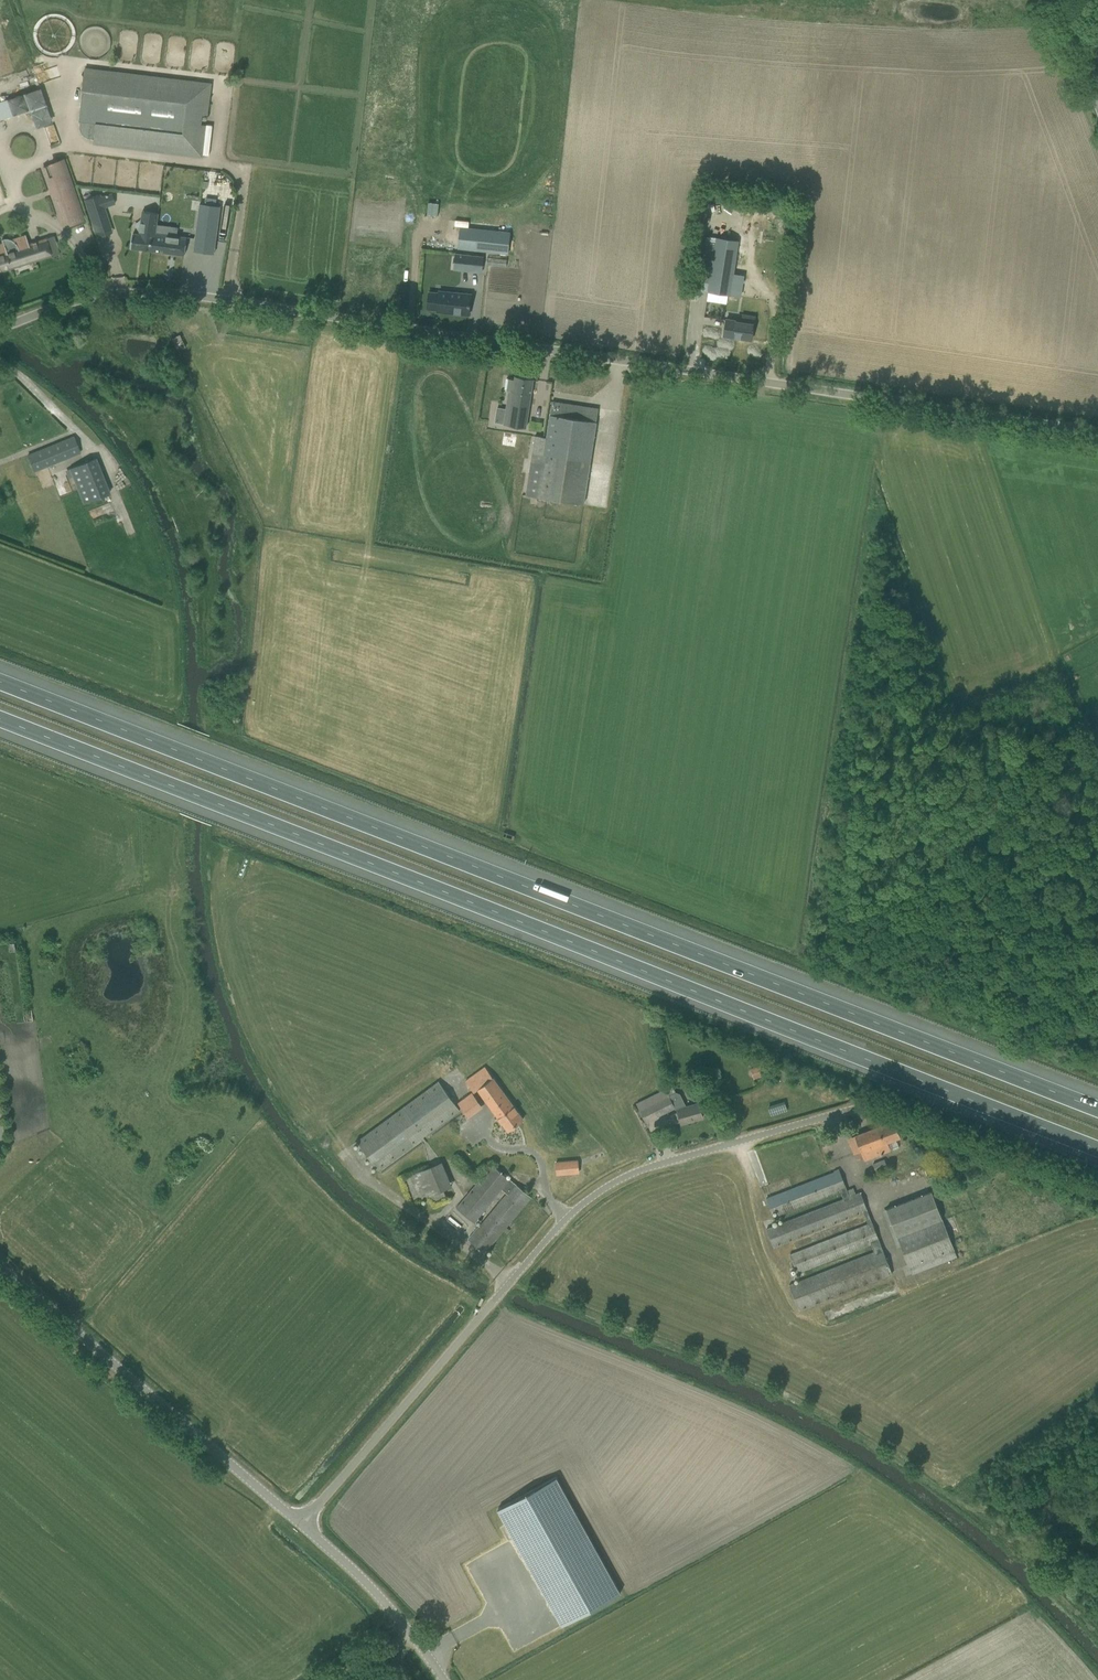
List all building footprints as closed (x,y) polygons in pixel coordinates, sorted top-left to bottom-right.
[(0,48),(0,54),(3,61),(11,57),(6,45),(0,48)] [(94,144),(200,157),(209,86),(146,78),(146,75),(87,68),(80,121),(80,126),(80,130),(81,132),(84,135),(86,137),(90,138),(94,139),(94,144)] [(33,110),(38,127),(53,123),(43,88),(0,101),(0,119),(33,110)] [(69,220),(70,223),(83,218),(63,160),(43,167),(62,222),(69,220)] [(100,194),(84,200),(92,225),(109,219),(100,194)] [(200,204),(195,238),(216,241),(221,206),(200,204)] [(131,248),(184,255),(187,237),(156,233),(157,224),(158,213),(143,211),(140,234),(133,233),(131,248)] [(460,227),(458,249),(476,251),(509,254),(511,232),(478,229),(460,227)] [(58,254),(53,236),(28,244),(25,235),(11,240),(8,239),(6,239),(2,240),(3,243),(0,244),(0,272),(58,254)] [(464,271),(483,273),(485,257),(466,255),(464,271)] [(709,292),(730,296),(735,263),(715,259),(709,292)] [(437,312),(469,315),(471,295),(460,293),(439,291),(439,294),(429,293),(427,309),(437,310),(437,312)] [(167,328),(175,325),(172,312),(163,315),(167,328)] [(724,336),(752,340),(755,316),(741,314),(740,321),(726,319),(724,336)] [(504,423),(526,426),(533,379),(515,376),(515,380),(507,378),(505,390),(509,390),(504,423)] [(535,436),(526,495),(584,504),(599,409),(552,402),(547,437),(535,436)] [(27,455),(34,472),(81,453),(74,436),(27,455)] [(72,477),(83,504),(111,493),(96,458),(69,469),(65,471),(68,478),(72,477)] [(763,1065),(754,1068),(758,1078),(766,1075),(763,1065)] [(478,1090),(507,1130),(523,1119),(485,1067),(465,1082),(474,1093),(478,1090)] [(357,1141),(378,1170),(460,1111),(438,1081),(357,1141)] [(673,1085),(636,1103),(645,1122),(673,1108),(678,1110),(678,1113),(681,1123),(703,1117),(700,1107),(699,1104),(687,1107),(680,1093),(676,1092),(673,1085)] [(863,1158),(864,1160),(899,1147),(896,1139),(901,1137),(894,1120),(848,1138),(854,1154),(855,1154),(857,1160),(863,1158)] [(884,1159),(872,1164),(875,1171),(886,1166),(884,1159)] [(578,1161),(556,1163),(557,1174),(579,1172),(578,1161)] [(492,1165),(457,1207),(475,1222),(502,1189),(503,1190),(507,1193),(468,1238),(484,1252),(530,1197),(492,1165)] [(431,1166),(404,1177),(415,1202),(430,1196),(441,1191),(431,1166)] [(834,1172),(766,1199),(771,1210),(775,1208),(776,1208),(778,1215),(840,1191),(843,1199),(767,1229),(773,1247),(863,1212),(864,1212),(868,1224),(867,1225),(790,1254),(797,1272),(870,1244),(871,1244),(874,1252),(873,1253),(789,1285),(799,1310),(892,1274),(882,1249),(878,1240),(872,1223),(871,1223),(867,1210),(860,1192),(849,1197),(846,1189),(838,1169),(834,1171),(834,1172)] [(885,1209),(908,1268),(954,1250),(931,1191),(885,1209)] [(556,1478),(498,1509),(562,1625),(608,1600),(620,1593),(556,1478)]
